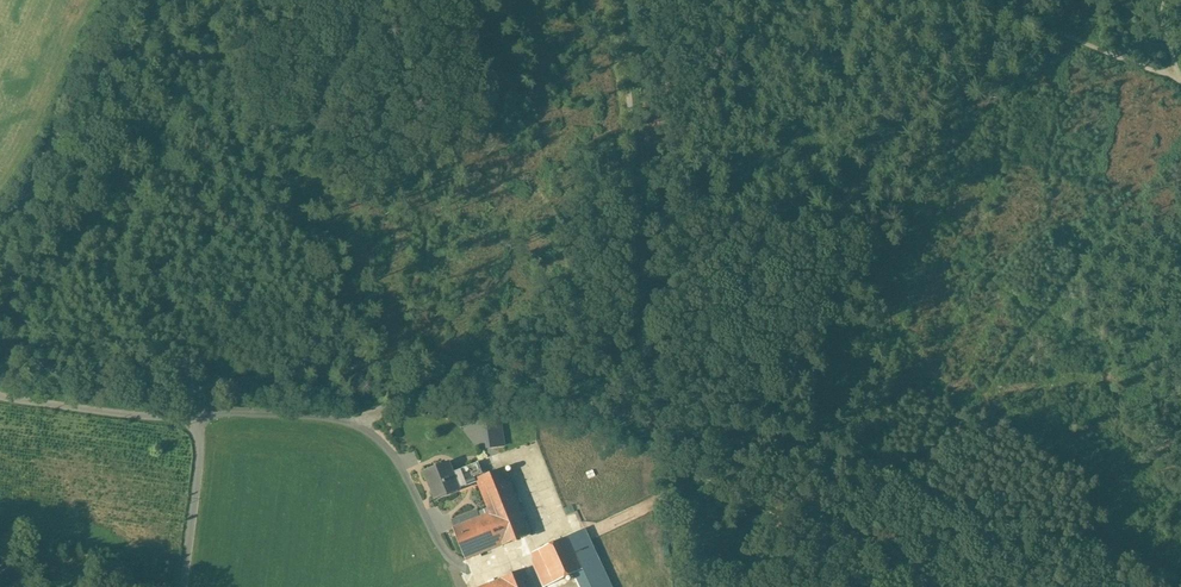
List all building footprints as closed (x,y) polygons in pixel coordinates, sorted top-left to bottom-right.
[(449,462),(425,471),(436,499),(459,490),(459,489),(452,472),(449,462)] [(478,462),(452,472),(459,489),(478,482),(476,478),(483,476),(478,462)] [(483,476),(476,478),(478,482),(488,508),(490,513),(503,544),(503,545),(530,534),(504,467),(483,476)] [(477,509),(451,520),(454,527),(490,513),(488,508),(478,512),(477,509)] [(454,527),(453,528),(465,559),(503,544),(490,513),(454,527)] [(585,528),(571,535),(567,536),(582,569),(574,573),(581,586),(612,586),(585,528)] [(567,536),(538,550),(542,561),(543,561),(552,583),(574,573),(582,569),(567,536)] [(543,561),(542,561),(533,565),(543,586),(552,583),(543,561)] [(502,578),(502,579),(481,586),(531,586),(524,569),(502,578)]
